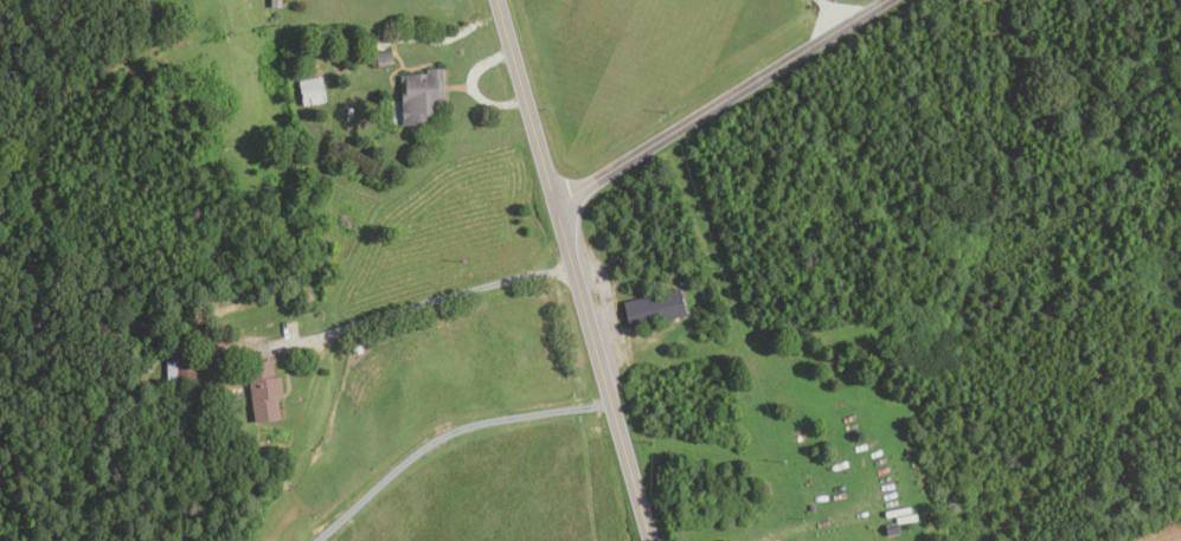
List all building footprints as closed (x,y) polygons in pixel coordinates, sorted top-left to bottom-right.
[(271,7),(271,0),(281,0),(281,8),(271,7)] [(392,50),(394,64),(379,67),(376,52),(392,50)] [(431,127),(403,127),(402,77),(413,77),(413,73),(426,73),(426,70),(444,69),(444,102),(438,102),(438,116),(431,116),(431,127)] [(301,107),(297,82),(323,78),(327,103),(301,107)] [(631,331),(623,301),(680,286),(687,317),(631,331)] [(255,424),(246,366),(274,361),(276,378),(282,376),(284,399),(280,400),(282,420),(255,424)] [(167,384),(166,363),(195,362),(195,384),(167,384)] [(887,536),(886,526),(898,523),(899,534),(887,536)]
